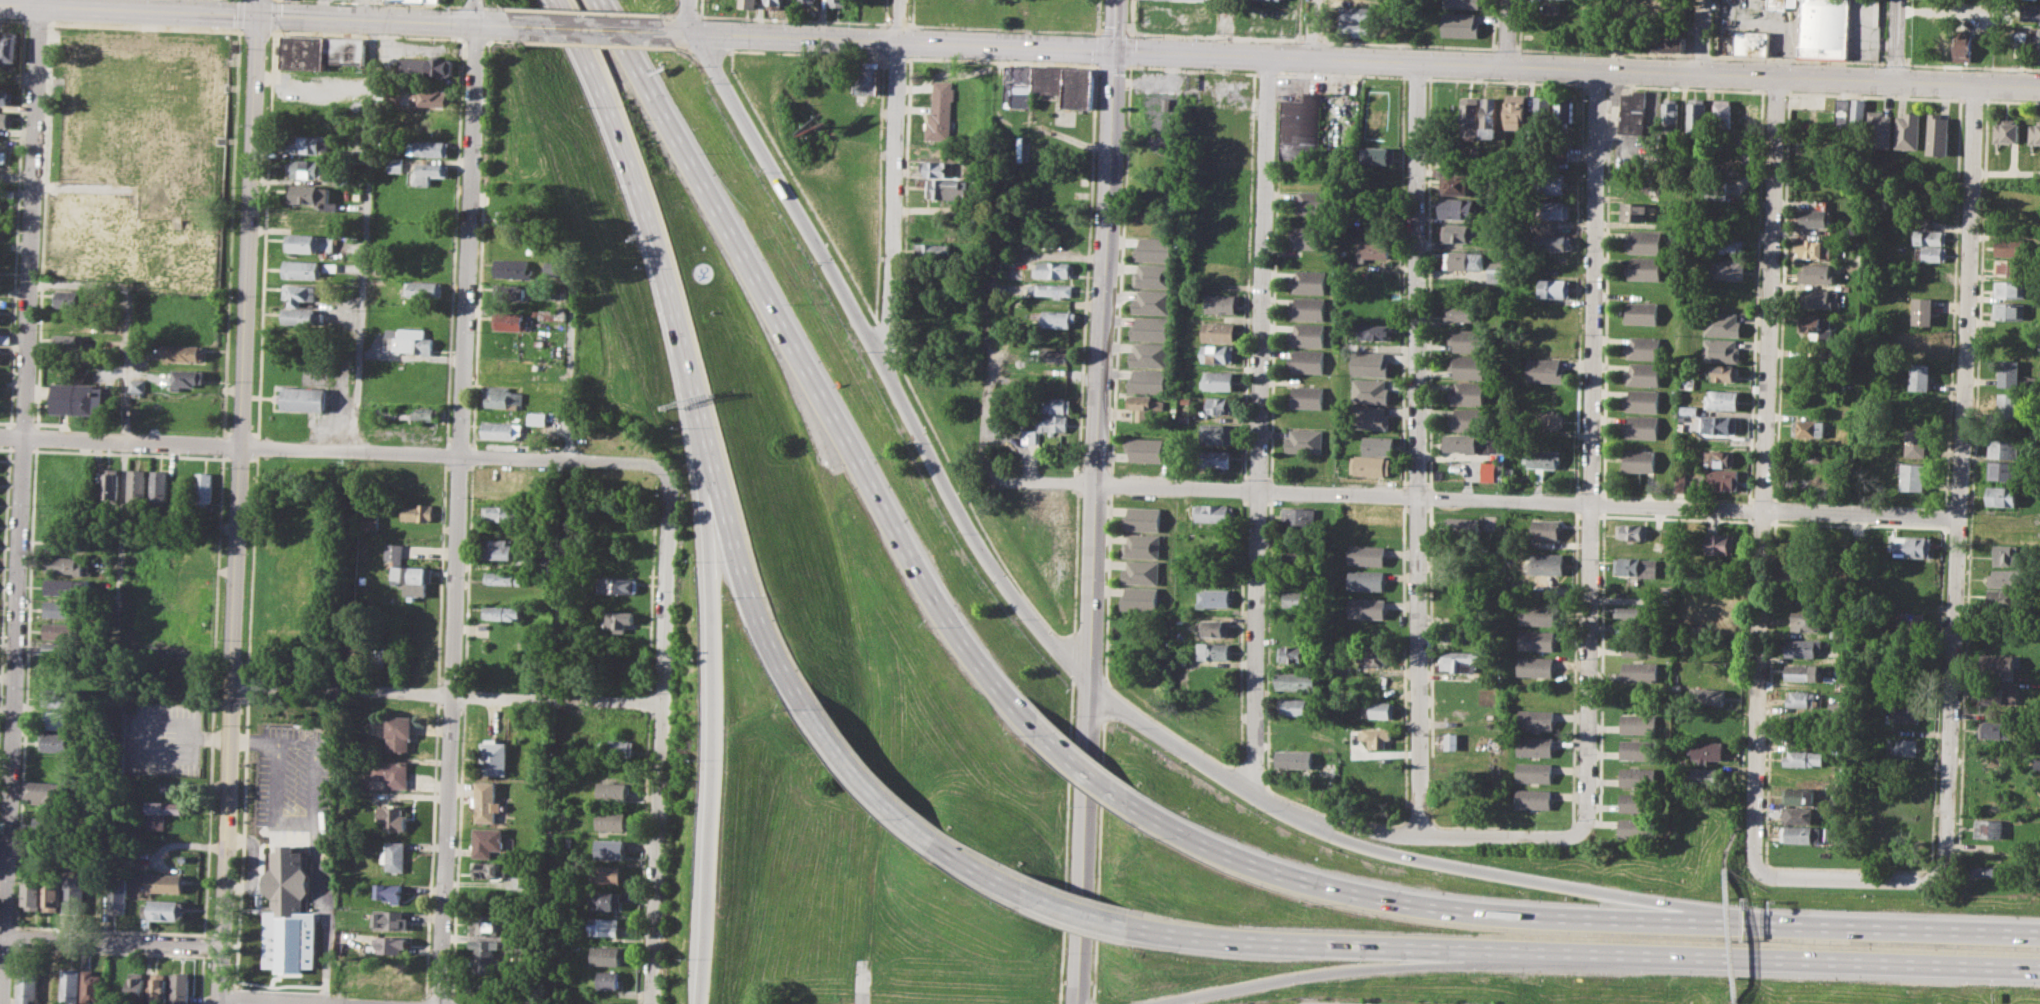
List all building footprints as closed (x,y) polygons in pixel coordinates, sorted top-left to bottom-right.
[(739,7),(739,0),(758,0),(758,8),(739,7)] [(766,9),(766,0),(784,0),(784,10),(766,9)] [(1443,7),(1443,0),(1482,0),(1481,9),(1443,7)] [(1767,9),(1767,0),(1797,0),(1797,5),(1785,5),(1785,9),(1767,9)] [(1800,57),(1802,0),(1850,0),(1847,59),(1800,57)] [(1545,1),(1562,2),(1561,14),(1544,13),(1545,1)] [(2022,3),(2039,4),(2039,22),(2021,21),(2022,3)] [(1341,6),(1376,7),(1375,20),(1340,19),(1341,6)] [(1443,12),(1475,13),(1475,22),(1481,22),(1480,38),(1442,36),(1443,12)] [(1340,21),(1375,22),(1374,36),(1340,35),(1340,21)] [(1955,60),(1972,61),(1974,29),(1959,29),(1959,40),(1956,40),(1955,60)] [(1736,30),(1769,31),(1769,55),(1735,54),(1736,30)] [(3,32),(18,33),(17,63),(2,62),(3,32)] [(283,35),(326,36),(325,63),(325,70),(282,69),(283,35)] [(326,36),(366,38),(365,65),(325,63),(326,36)] [(400,57),(454,59),(453,75),(399,73),(400,57)] [(858,61),(881,61),(880,95),(856,94),(858,61)] [(1008,65),(1035,66),(1034,92),(1033,108),(1006,107),(1008,65)] [(1064,94),(1034,92),(1035,66),(1065,67),(1064,94)] [(1065,67),(1064,94),(1063,107),(1093,108),(1094,69),(1065,67)] [(927,139),(928,128),(924,128),(924,122),(931,121),(931,111),(934,112),(935,79),(953,80),(953,89),(956,89),(956,99),(953,99),(953,119),(959,120),(959,131),(953,131),(952,139),(927,139)] [(14,105),(0,104),(0,90),(14,91),(14,105)] [(417,90),(443,90),(443,95),(449,95),(448,107),(417,106),(417,90)] [(1621,132),(1622,93),(1635,94),(1635,90),(1647,90),(1645,132),(1621,132)] [(1282,159),(1283,99),(1305,100),(1306,92),(1323,92),(1322,159),(1282,159)] [(1507,95),(1527,95),(1526,129),(1507,129),(1507,95)] [(1536,95),(1554,96),(1553,124),(1535,123),(1536,95)] [(1484,96),(1499,97),(1498,139),(1483,139),(1484,96)] [(1463,97),(1480,98),(1479,140),(1466,140),(1466,135),(1462,135),(1463,97)] [(1688,98),(1706,99),(1705,132),(1687,132),(1688,98)] [(1837,98),(1849,99),(1848,128),(1836,128),(1837,98)] [(1853,98),(1867,99),(1866,129),(1852,128),(1853,98)] [(1663,99),(1679,99),(1678,131),(1663,131),(1663,99)] [(1713,99),(1730,100),(1730,128),(1713,127),(1713,99)] [(1559,100),(1574,101),(1574,122),(1568,121),(1568,130),(1558,129),(1559,100)] [(1869,110),(1867,147),(1891,148),(1893,116),(1884,115),(1884,111),(1869,110)] [(13,126),(0,126),(0,112),(14,112),(13,126)] [(1898,117),(1897,148),(1921,149),(1922,112),(1906,112),(1906,117),(1898,117)] [(1930,113),(1944,114),(1944,117),(1950,118),(1948,155),(1928,154),(1930,113)] [(1996,122),(2021,123),(2019,144),(1995,143),(1996,122)] [(2031,124),(2039,124),(2039,144),(2030,144),(2031,124)] [(289,135),(330,136),(329,154),(288,152),(289,135)] [(415,141),(451,142),(450,156),(415,155),(415,141)] [(1558,144),(1571,144),(1571,160),(1557,159),(1558,144)] [(1364,146),(1397,147),(1396,163),(1364,162),(1364,146)] [(390,158),(403,158),(402,172),(389,171),(390,158)] [(289,160),(325,161),(325,178),(289,177),(289,160)] [(922,161),(953,162),(953,177),(925,176),(926,169),(921,169),(922,161)] [(419,163),(449,163),(449,175),(433,175),(433,187),(412,186),(412,172),(419,172),(419,163)] [(1540,172),(1565,173),(1564,195),(1539,194),(1540,172)] [(1448,174),(1475,175),(1475,188),(1470,187),(1470,194),(1442,194),(1443,181),(1448,181),(1448,174)] [(928,179),(958,180),(957,198),(927,197),(928,179)] [(1707,180),(1728,180),(1727,202),(1706,201),(1707,180)] [(291,184),(319,185),(318,188),(329,188),(328,202),(291,201),(291,184)] [(1300,190),(1326,191),(1326,214),(1296,213),(1297,208),(1293,208),(1293,197),(1300,197),(1300,190)] [(1443,197),(1476,198),(1476,214),(1470,214),(1470,218),(1442,217),(1443,197)] [(1540,201),(1572,202),(1571,219),(1540,218),(1540,201)] [(1622,201),(1648,202),(1648,211),(1644,211),(1644,220),(1621,219),(1622,201)] [(1799,208),(1828,209),(1828,227),(1798,226),(1799,208)] [(288,209),(320,211),(320,218),(333,219),(333,228),(287,226),(288,209)] [(508,210),(499,210),(499,225),(508,225),(508,210)] [(1445,223),(1482,225),(1481,242),(1445,241),(1445,223)] [(1294,226),(1327,227),(1326,250),(1297,249),(1298,239),(1294,239),(1294,226)] [(1632,230),(1662,231),(1662,253),(1630,253),(1630,247),(1627,247),(1627,237),(1632,237),(1632,230)] [(1914,231),(1945,231),(1945,244),(1914,244),(1914,231)] [(286,233),(335,235),(334,252),(285,250),(286,233)] [(1538,235),(1572,236),(1572,251),(1537,249),(1538,235)] [(1141,236),(1172,237),(1172,262),(1135,260),(1136,244),(1141,245),(1141,236)] [(1996,237),(2026,238),(2025,256),(1996,255),(1996,237)] [(1358,262),(1358,250),(1363,250),(1363,238),(1393,239),(1393,258),(1369,257),(1369,262),(1358,262)] [(1797,242),(1805,242),(1805,238),(1816,238),(1816,242),(1832,242),(1832,257),(1796,257),(1797,242)] [(1744,240),(1722,239),(1721,251),(1743,252),(1744,240)] [(916,243),(949,244),(949,262),(915,261),(916,243)] [(1915,246),(1945,247),(1945,261),(1914,260),(1915,246)] [(1447,252),(1485,252),(1485,269),(1447,268),(1447,252)] [(1633,257),(1662,258),(1662,280),(1630,279),(1630,275),(1626,275),(1626,263),(1633,263),(1633,257)] [(497,258),(531,259),(531,267),(536,268),(535,278),(496,277),(497,258)] [(1714,258),(1744,259),(1744,279),(1710,278),(1711,266),(1714,266),(1714,258)] [(1996,258),(2025,259),(2025,277),(1995,276),(1996,258)] [(285,259),(320,260),(319,278),(284,277),(285,259)] [(1041,261),(1072,262),(1072,277),(1035,276),(1035,268),(1041,268),(1041,261)] [(1489,261),(1505,262),(1505,281),(1489,281),(1489,261)] [(549,262),(563,263),(563,276),(548,275),(549,262)] [(1139,263),(1172,265),(1171,288),(1134,287),(1134,271),(1139,271),(1139,263)] [(1805,263),(1830,264),(1830,273),(1835,273),(1834,282),(1799,281),(1799,269),(1804,269),(1805,263)] [(1298,269),(1328,270),(1327,294),(1296,293),(1296,287),(1292,287),(1293,277),(1298,277),(1298,269)] [(1540,279),(1570,279),(1570,297),(1540,296),(1540,279)] [(1995,280),(2025,281),(2025,299),(1994,298),(1995,280)] [(407,281),(443,282),(443,296),(406,295),(407,281)] [(1032,282),(1074,284),(1073,296),(1031,295),(1032,282)] [(492,283),(520,284),(520,287),(527,288),(526,300),(492,299),(492,283)] [(285,284),(317,285),(317,300),(302,300),(302,305),(291,305),(291,298),(285,298),(285,284)] [(555,285),(569,286),(568,298),(555,297),(555,285)] [(1804,289),(1829,290),(1829,298),(1834,299),(1833,309),(1804,307),(1804,289)] [(56,290),(86,291),(86,307),(56,307),(56,290)] [(1139,290),(1172,291),(1171,314),(1134,313),(1135,297),(1138,298),(1139,290)] [(1208,293),(1239,294),(1239,314),(1208,313),(1208,293)] [(1297,296),(1327,298),(1326,319),(1296,318),(1296,314),(1292,313),(1292,303),(1297,303),(1297,296)] [(1912,297),(1932,297),(1931,325),(1911,324),(1912,297)] [(1628,301),(1658,302),(1658,324),(1627,324),(1628,301)] [(1448,302),(1479,303),(1479,321),(1448,320),(1448,302)] [(1994,302),(2025,303),(2025,320),(1993,319),(1994,302)] [(285,307),(316,308),(316,312),(324,312),(324,323),(284,321),(285,307)] [(546,310),(568,311),(567,319),(546,318),(546,310)] [(1045,310),(1079,311),(1079,322),(1073,321),(1073,327),(1044,327),(1045,310)] [(496,312),(526,313),(525,330),(496,329),(496,312)] [(1707,312),(1737,313),(1737,320),(1742,321),(1741,336),(1706,335),(1707,312)] [(1802,315),(1827,316),(1826,326),(1822,325),(1821,332),(1801,331),(1802,315)] [(1138,317),(1170,318),(1169,341),(1133,339),(1133,323),(1138,323),(1138,317)] [(1207,323),(1239,324),(1239,343),(1206,342),(1207,323)] [(1297,323),(1327,324),(1326,346),(1295,345),(1295,340),(1291,340),(1291,330),(1296,330),(1297,323)] [(1361,324),(1396,325),(1396,341),(1360,339),(1361,324)] [(386,327),(427,329),(427,337),(434,337),(433,355),(416,354),(416,350),(385,349),(386,327)] [(1455,328),(1486,329),(1486,351),(1455,351),(1455,344),(1449,344),(1450,333),(1454,333),(1455,328)] [(1910,330),(1940,332),(1939,350),(1909,349),(1910,330)] [(53,334),(86,335),(86,351),(53,350),(53,334)] [(1631,335),(1661,337),(1661,359),(1630,358),(1630,353),(1626,353),(1627,342),(1631,343),(1631,335)] [(1706,338),(1737,339),(1737,347),(1742,347),(1741,362),(1705,361),(1706,338)] [(1136,343),(1169,344),(1168,368),(1131,367),(1132,350),(1136,350),(1136,343)] [(164,344),(205,345),(204,362),(170,361),(170,356),(164,356),(164,344)] [(1206,345),(1238,346),(1237,363),(1206,362),(1206,345)] [(1043,349),(1072,350),(1072,363),(1043,362),(1043,349)] [(1296,349),(1326,350),(1325,373),(1294,372),(1294,367),(1291,366),(1291,356),(1296,356),(1296,349)] [(1354,351),(1386,353),(1386,361),(1391,362),(1390,376),(1353,374),(1354,351)] [(1456,356),(1487,357),(1486,378),(1456,377),(1456,372),(1451,372),(1451,360),(1456,360),(1456,356)] [(1998,386),(1999,358),(2022,359),(2020,387),(1998,386)] [(1530,359),(1561,361),(1560,367),(1565,368),(1564,383),(1529,380),(1530,359)] [(1632,362),(1661,363),(1660,387),(1629,386),(1629,380),(1626,380),(1626,369),(1632,370),(1632,362)] [(1910,363),(1930,364),(1929,391),(1908,390),(1910,363)] [(1714,365),(1740,366),(1739,382),(1710,380),(1710,368),(1714,368),(1714,365)] [(173,368),(206,370),(205,383),(195,382),(194,386),(183,386),(182,390),(173,390),(173,368)] [(1136,370),(1167,371),(1166,393),(1131,392),(1131,376),(1136,376),(1136,370)] [(1205,371),(1237,372),(1236,390),(1204,389),(1205,371)] [(132,379),(146,379),(146,391),(132,390),(132,379)] [(1355,379),(1386,380),(1386,387),(1391,388),(1390,403),(1354,401),(1355,379)] [(1456,382),(1487,382),(1487,406),(1454,406),(1454,399),(1451,399),(1451,389),(1456,389),(1456,382)] [(54,383),(95,384),(95,388),(103,388),(102,415),(53,413),(54,383)] [(485,385),(513,386),(513,390),(526,391),(525,408),(484,406),(485,385)] [(1294,385),(1325,386),(1325,408),(1293,408),(1294,385)] [(284,386),(327,388),(326,411),(283,409),(284,386)] [(1631,389),(1660,391),(1659,413),(1628,412),(1628,406),(1625,406),(1625,395),(1631,396),(1631,389)] [(1707,390),(1739,391),(1738,410),(1706,409),(1707,390)] [(1999,393),(2019,393),(2018,422),(1998,421),(1999,393)] [(1131,395),(1159,396),(1159,401),(1167,401),(1167,410),(1130,409),(1131,395)] [(1040,397),(1073,398),(1073,413),(1039,412),(1040,397)] [(1208,397),(1237,398),(1236,414),(1207,413),(1208,397)] [(1355,405),(1386,407),(1385,415),(1391,415),(1390,430),(1354,428),(1355,405)] [(377,407),(418,409),(418,407),(441,408),(440,422),(376,418),(377,407)] [(1457,408),(1487,409),(1486,431),(1455,430),(1455,426),(1450,426),(1451,415),(1456,415),(1457,408)] [(531,412),(549,413),(549,425),(531,424),(531,412)] [(1531,412),(1563,413),(1563,430),(1530,429),(1531,412)] [(1045,415),(1071,415),(1071,431),(1057,431),(1057,436),(1049,436),(1049,430),(1040,430),(1040,443),(1025,443),(1025,429),(1038,429),(1039,420),(1045,420),(1045,415)] [(1630,415),(1659,417),(1658,438),(1627,437),(1627,432),(1624,432),(1624,421),(1629,421),(1630,415)] [(1707,415),(1739,417),(1738,435),(1706,433),(1707,415)] [(1795,420),(1827,421),(1827,437),(1794,436),(1795,420)] [(485,421),(525,423),(524,434),(517,434),(516,439),(484,437),(485,421)] [(1207,425),(1234,426),(1233,445),(1206,444),(1207,425)] [(1292,428),(1325,429),(1325,454),(1287,453),(1288,436),(1291,436),(1292,428)] [(1906,429),(1927,430),(1926,458),(1905,457),(1906,429)] [(1446,433),(1480,434),(1480,453),(1446,452),(1446,433)] [(1365,435),(1395,436),(1394,455),(1364,454),(1365,435)] [(1129,436),(1166,438),(1165,463),(1132,462),(1133,452),(1128,452),(1129,436)] [(1988,439),(2023,441),(2022,460),(1988,458),(1988,439)] [(1206,449),(1233,451),(1232,468),(1205,467),(1206,449)] [(1525,449),(1562,451),(1562,462),(1557,461),(1557,469),(1528,468),(1528,463),(1524,463),(1525,449)] [(1626,449),(1658,450),(1657,472),(1625,471),(1626,449)] [(1707,450),(1735,451),(1734,467),(1706,466),(1707,450)] [(1357,456),(1391,458),(1390,476),(1356,474),(1357,456)] [(1988,461),(2017,462),(2016,480),(1988,479),(1988,461)] [(1496,463),(1482,462),(1482,481),(1496,481),(1496,463)] [(1902,464),(1925,465),(1924,491),(1901,490),(1902,464)] [(102,468),(119,468),(118,502),(106,502),(106,496),(102,495),(102,468)] [(129,468),(146,469),(145,500),(128,499),(129,468)] [(1505,468),(1514,468),(1514,477),(1505,477),(1505,468)] [(1678,468),(1688,469),(1687,492),(1677,492),(1678,468)] [(153,469),(167,470),(166,505),(151,504),(153,469)] [(1708,469),(1740,470),(1740,490),(1708,489),(1708,469)] [(405,470),(436,471),(436,487),(404,486),(405,470)] [(196,472),(213,473),(212,506),(196,505),(196,472)] [(1987,486),(2017,488),(2016,506),(1986,505),(1987,486)] [(404,506),(419,507),(419,503),(434,503),(434,521),(403,520),(404,506)] [(1198,503),(1234,505),(1233,522),(1198,521),(1198,503)] [(484,505),(519,507),(519,512),(531,513),(530,522),(483,520),(484,505)] [(1130,506),(1163,507),(1162,531),(1126,529),(1127,513),(1130,513),(1130,506)] [(1284,508),(1317,508),(1316,525),(1284,525),(1284,508)] [(362,511),(379,512),(378,529),(361,528),(362,511)] [(1445,517),(1481,518),(1480,537),(1445,535),(1445,517)] [(1535,519),(1561,520),(1560,538),(1531,537),(1531,526),(1534,527),(1535,519)] [(1619,524),(1643,525),(1643,528),(1648,529),(1648,539),(1619,538),(1619,524)] [(48,531),(84,532),(84,549),(47,548),(48,531)] [(1129,534),(1162,535),(1162,558),(1124,556),(1124,541),(1129,541),(1129,534)] [(1705,534),(1735,534),(1734,554),(1709,554),(1709,545),(1704,544),(1705,534)] [(1895,536),(1932,537),(1931,558),(1894,556),(1895,536)] [(482,537),(509,539),(508,544),(515,544),(514,559),(481,557),(482,537)] [(387,543),(403,543),(402,565),(435,566),(434,583),(428,583),(428,596),(425,596),(416,596),(416,601),(408,601),(409,595),(405,595),(405,586),(401,586),(401,582),(396,581),(396,578),(392,578),(392,566),(396,566),(396,559),(386,559),(387,543)] [(1995,544),(2026,545),(2025,565),(1994,564),(1995,544)] [(1354,545),(1386,546),(1385,565),(1353,563),(1354,545)] [(1287,562),(1305,561),(1304,548),(1286,549),(1287,562)] [(1532,552),(1565,553),(1564,575),(1528,574),(1528,561),(1532,561),(1532,552)] [(47,556),(77,557),(76,561),(84,561),(84,564),(91,565),(91,575),(46,573),(47,556)] [(1615,558),(1659,559),(1659,577),(1637,577),(1637,573),(1615,573),(1615,558)] [(1128,560),(1161,561),(1161,584),(1123,583),(1124,567),(1128,567),(1128,560)] [(1993,568),(2022,569),(2022,587),(1990,586),(1990,575),(1993,575),(1993,568)] [(1352,570),(1386,571),(1386,591),(1351,590),(1352,570)] [(486,571),(523,573),(522,585),(486,584),(486,571)] [(46,577),(88,579),(87,595),(46,593),(46,577)] [(603,577),(639,579),(638,593),(600,591),(600,583),(603,583),(603,577)] [(1127,587),(1160,587),(1160,610),(1123,609),(1123,594),(1127,594),(1127,587)] [(1207,588),(1232,588),(1231,607),(1207,606),(1207,603),(1201,603),(1202,591),(1207,591),(1207,588)] [(1989,589),(2023,590),(2023,610),(1988,609),(1989,589)] [(1286,590),(1318,591),(1318,608),(1285,607),(1285,604),(1282,604),(1282,593),(1285,593),(1286,590)] [(602,594),(641,596),(640,610),(594,608),(595,600),(601,600),(602,594)] [(1352,598),(1387,599),(1386,618),(1352,617),(1352,598)] [(45,600),(78,601),(78,617),(45,616),(45,600)] [(484,605),(522,607),(522,621),(483,619),(484,605)] [(1521,605),(1555,606),(1554,625),(1520,624),(1521,605)] [(1616,606),(1643,606),(1642,617),(1616,617),(1616,606)] [(1707,608),(1741,609),(1741,617),(1728,617),(1728,626),(1706,625),(1707,608)] [(606,611),(636,613),(636,624),(626,623),(625,633),(614,632),(615,626),(606,626),(606,611)] [(1794,611),(1824,612),(1823,631),(1793,630),(1794,611)] [(1902,613),(1925,614),(1924,633),(1901,632),(1902,613)] [(1202,618),(1230,619),(1229,636),(1202,635),(1202,618)] [(44,622),(78,623),(78,639),(43,638),(44,622)] [(1444,623),(1477,624),(1477,642),(1443,641),(1444,623)] [(1831,629),(1848,630),(1847,639),(1831,639),(1831,629)] [(1520,630),(1554,631),(1553,651),(1519,650),(1520,630)] [(372,664),(373,633),(388,634),(387,665),(372,664)] [(1625,639),(1658,639),(1658,655),(1624,655),(1625,639)] [(1788,639),(1823,640),(1823,649),(1817,649),(1817,657),(1787,656),(1788,639)] [(43,642),(78,643),(77,655),(43,654),(43,642)] [(1201,642),(1233,642),(1232,659),(1200,658),(1201,642)] [(1281,646),(1313,646),(1312,662),(1280,661),(1281,646)] [(1366,647),(1393,648),(1392,664),(1365,664),(1366,647)] [(1444,652),(1482,653),(1481,664),(1477,664),(1476,672),(1452,671),(1452,668),(1443,668),(1444,652)] [(1178,653),(1189,654),(1189,664),(1178,663),(1178,653)] [(1983,655),(2021,656),(2021,667),(2014,667),(2013,680),(2003,680),(2003,672),(1982,671),(1983,655)] [(1518,656),(1553,658),(1552,677),(1517,675),(1518,656)] [(1624,662),(1658,663),(1658,679),(1623,679),(1624,662)] [(1787,664),(1820,665),(1819,681),(1787,680),(1787,664)] [(1279,672),(1320,673),(1319,690),(1278,689),(1279,672)] [(1364,674),(1392,675),(1392,678),(1396,678),(1396,692),(1363,691),(1364,674)] [(1982,686),(2017,687),(2017,705),(1981,704),(1982,686)] [(1697,687),(1726,689),(1724,705),(1696,703),(1697,687)] [(41,689),(71,689),(70,706),(41,706),(41,689)] [(1792,690),(1818,691),(1818,707),(1788,707),(1788,696),(1792,696),(1792,690)] [(1283,698),(1315,699),(1314,714),(1282,713),(1283,698)] [(1362,701),(1394,703),(1393,719),(1361,717),(1362,701)] [(1895,705),(1920,706),(1919,722),(1895,721),(1895,705)] [(1519,709),(1553,711),(1553,730),(1518,729),(1519,709)] [(41,710),(72,711),(71,729),(41,728),(41,710)] [(387,714),(413,715),(412,737),(407,737),(406,751),(388,750),(389,737),(385,737),(387,714)] [(1621,714),(1656,715),(1656,733),(1621,732),(1621,714)] [(1691,716),(1725,717),(1725,735),(1690,733),(1691,716)] [(1981,720),(2016,721),(2015,737),(1980,736),(1981,720)] [(1359,728),(1391,728),(1391,748),(1370,748),(1370,739),(1359,739),(1359,728)] [(38,732),(70,733),(69,751),(38,750),(38,732)] [(1447,733),(1458,733),(1458,749),(1447,749),(1447,733)] [(1518,735),(1553,737),(1552,756),(1517,755),(1518,735)] [(479,772),(480,737),(498,738),(498,742),(507,742),(506,773),(479,772)] [(1888,738),(1918,739),(1917,756),(1887,755),(1888,738)] [(601,740),(633,741),(633,756),(600,755),(601,740)] [(1621,740),(1656,741),(1656,759),(1620,759),(1621,740)] [(1694,741),(1724,743),(1723,759),(1706,758),(1706,762),(1693,762),(1694,741)] [(1277,749),(1317,751),(1316,768),(1276,767),(1277,749)] [(1789,749),(1809,750),(1809,752),(1824,753),(1824,766),(1785,765),(1785,755),(1789,755),(1789,749)] [(370,759),(408,761),(407,790),(369,788),(370,759)] [(1517,761),(1552,763),(1551,783),(1516,782),(1517,761)] [(1693,766),(1725,768),(1724,785),(1682,783),(1683,772),(1693,773),(1693,766)] [(1621,767),(1656,768),(1656,786),(1621,785),(1621,767)] [(477,780),(496,781),(495,802),(503,802),(502,812),(496,812),(496,822),(475,822),(476,806),(473,806),(473,796),(477,796),(477,780)] [(25,781),(66,783),(65,804),(34,803),(34,797),(25,796),(25,781)] [(598,781),(626,782),(625,801),(597,800),(598,781)] [(1784,787),(1814,788),(1813,804),(1783,803),(1784,787)] [(1516,788),(1551,789),(1550,809),(1516,808),(1516,788)] [(1621,793),(1656,793),(1656,811),(1621,811),(1621,793)] [(148,801),(183,803),(182,814),(165,813),(164,829),(147,828),(148,801)] [(378,806),(404,807),(403,814),(407,815),(406,830),(385,829),(385,820),(378,820),(378,806)] [(1784,806),(1814,808),(1813,824),(1783,822),(1784,806)] [(597,811),(626,812),(625,830),(596,828),(597,811)] [(35,816),(65,817),(64,835),(34,834),(35,816)] [(1620,817),(1657,817),(1657,836),(1620,835),(1620,817)] [(1975,819),(2003,820),(2002,839),(1974,838),(1975,819)] [(1782,825),(1820,827),(1819,843),(1781,842),(1782,825)] [(475,827),(504,828),(504,836),(514,837),(514,850),(490,848),(490,857),(473,856),(475,827)] [(595,839),(625,840),(624,859),(594,857),(595,839)] [(386,841),(407,841),(406,871),(386,871),(386,862),(381,862),(381,850),(386,850),(386,841)] [(263,915),(264,905),(271,905),(271,898),(264,891),(264,874),(271,867),(271,851),(279,851),(279,844),(297,844),(297,851),(302,851),(302,865),(310,873),(309,891),(303,898),(302,924),(308,924),(308,932),(294,932),(294,915),(263,915)] [(475,861),(500,861),(500,868),(508,869),(507,877),(475,877),(475,861)] [(592,864),(622,866),(621,883),(600,882),(600,878),(591,878),(592,864)] [(1970,866),(2002,867),(2001,877),(1970,876),(1970,866)] [(146,872),(182,874),(181,892),(145,891),(146,872)] [(508,889),(525,889),(524,875),(508,875),(508,889)] [(66,876),(84,876),(83,912),(65,912),(66,876)] [(111,876),(128,877),(126,913),(109,912),(111,876)] [(25,878),(42,878),(41,910),(24,910),(25,878)] [(47,878),(62,878),(61,912),(44,911),(44,882),(47,882),(47,878)] [(378,883),(402,884),(401,904),(393,904),(393,901),(385,901),(385,898),(377,897),(378,883)] [(591,896),(602,897),(602,890),(621,891),(620,910),(590,908),(591,896)] [(143,904),(150,904),(151,899),(184,900),(183,920),(143,919),(143,904)] [(376,910),(405,911),(405,917),(409,917),(408,930),(376,928),(376,910)] [(471,913),(497,914),(497,922),(503,922),(503,935),(470,934),(471,913)] [(589,917),(620,918),(620,935),(589,934),(589,917)] [(375,936),(408,938),(407,946),(403,946),(403,954),(375,952),(375,936)] [(471,939),(503,940),(503,951),(495,951),(495,957),(501,958),(501,966),(493,965),(493,973),(476,973),(476,947),(471,947),(471,939)] [(592,945),(620,946),(619,966),(591,965),(592,945)] [(39,968),(37,1003),(19,1003),(20,967),(39,968)] [(44,967),(61,968),(60,1003),(42,1003),(44,967)] [(63,1003),(80,1003),(81,969),(65,968),(63,1003)] [(85,1002),(92,1002),(92,1003),(99,1003),(99,1002),(103,1002),(104,974),(94,974),(94,970),(86,970),(85,1002)] [(598,970),(619,971),(618,989),(597,988),(598,970)] [(126,972),(125,1003),(107,1003),(108,971),(126,972)] [(130,972),(146,972),(145,1003),(129,1003),(130,972)] [(167,973),(167,1003),(151,1003),(151,973),(167,973)] [(190,973),(189,1003),(172,1003),(173,973),(190,973)]
